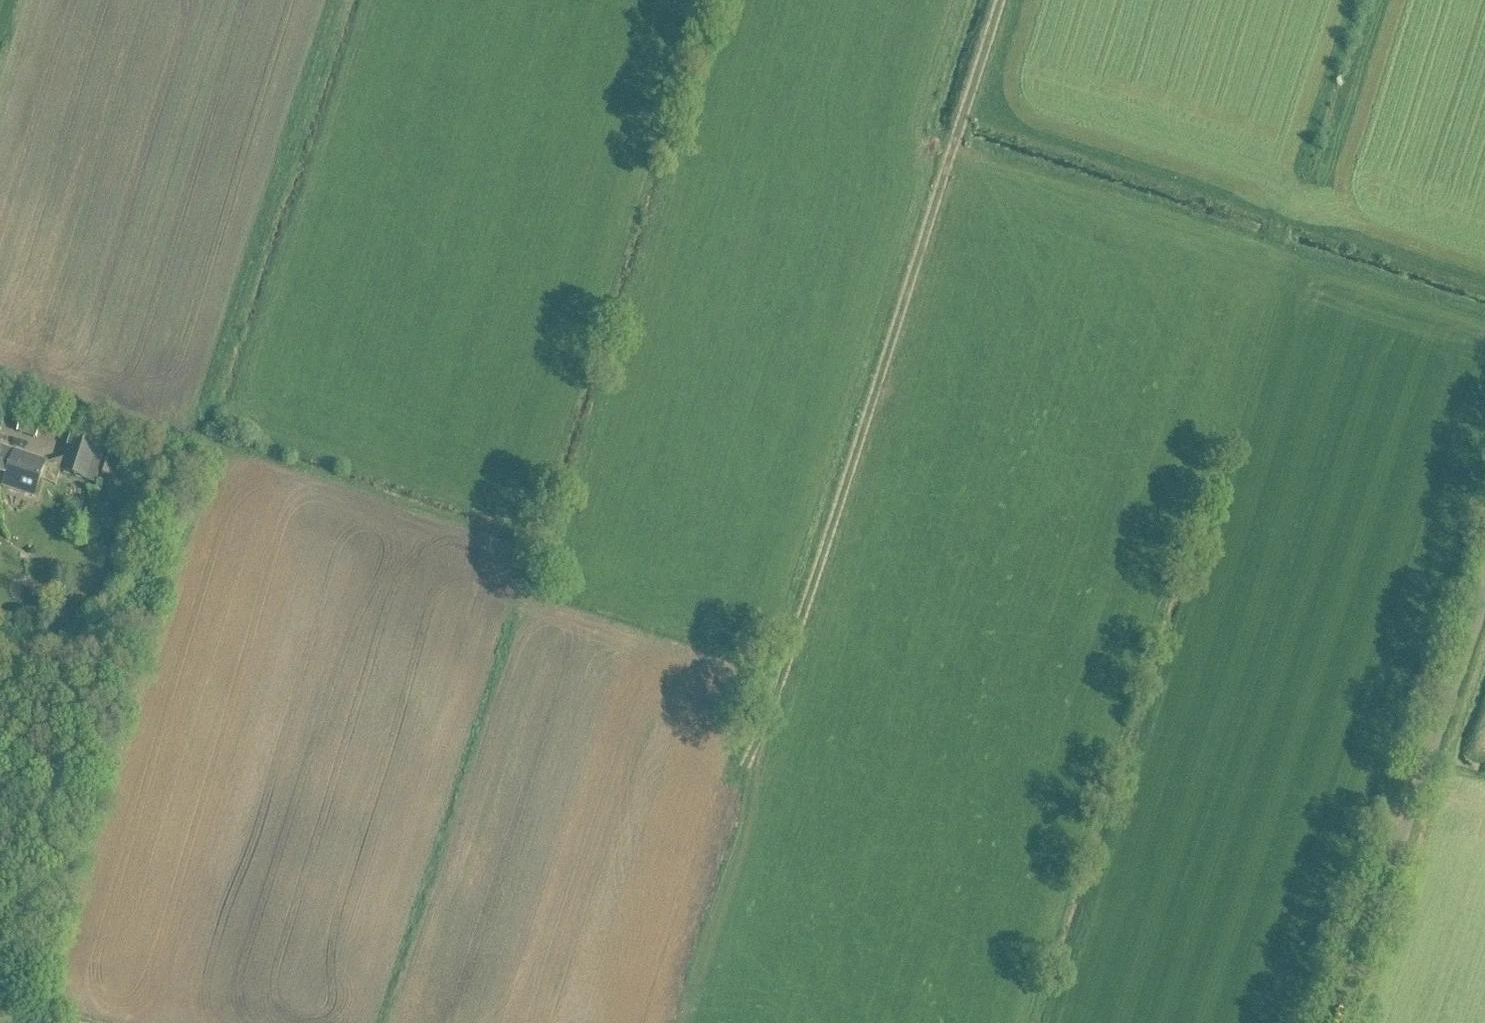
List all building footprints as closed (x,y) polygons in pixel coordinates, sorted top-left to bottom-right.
[(42,426),(22,420),(17,435),(37,441),(42,426)] [(72,436),(64,461),(46,466),(47,463),(0,448),(0,485),(3,486),(2,488),(35,499),(40,482),(56,488),(60,475),(95,486),(108,448),(72,436)] [(27,601),(32,606),(40,601),(40,592),(33,589),(27,594),(27,601)]
